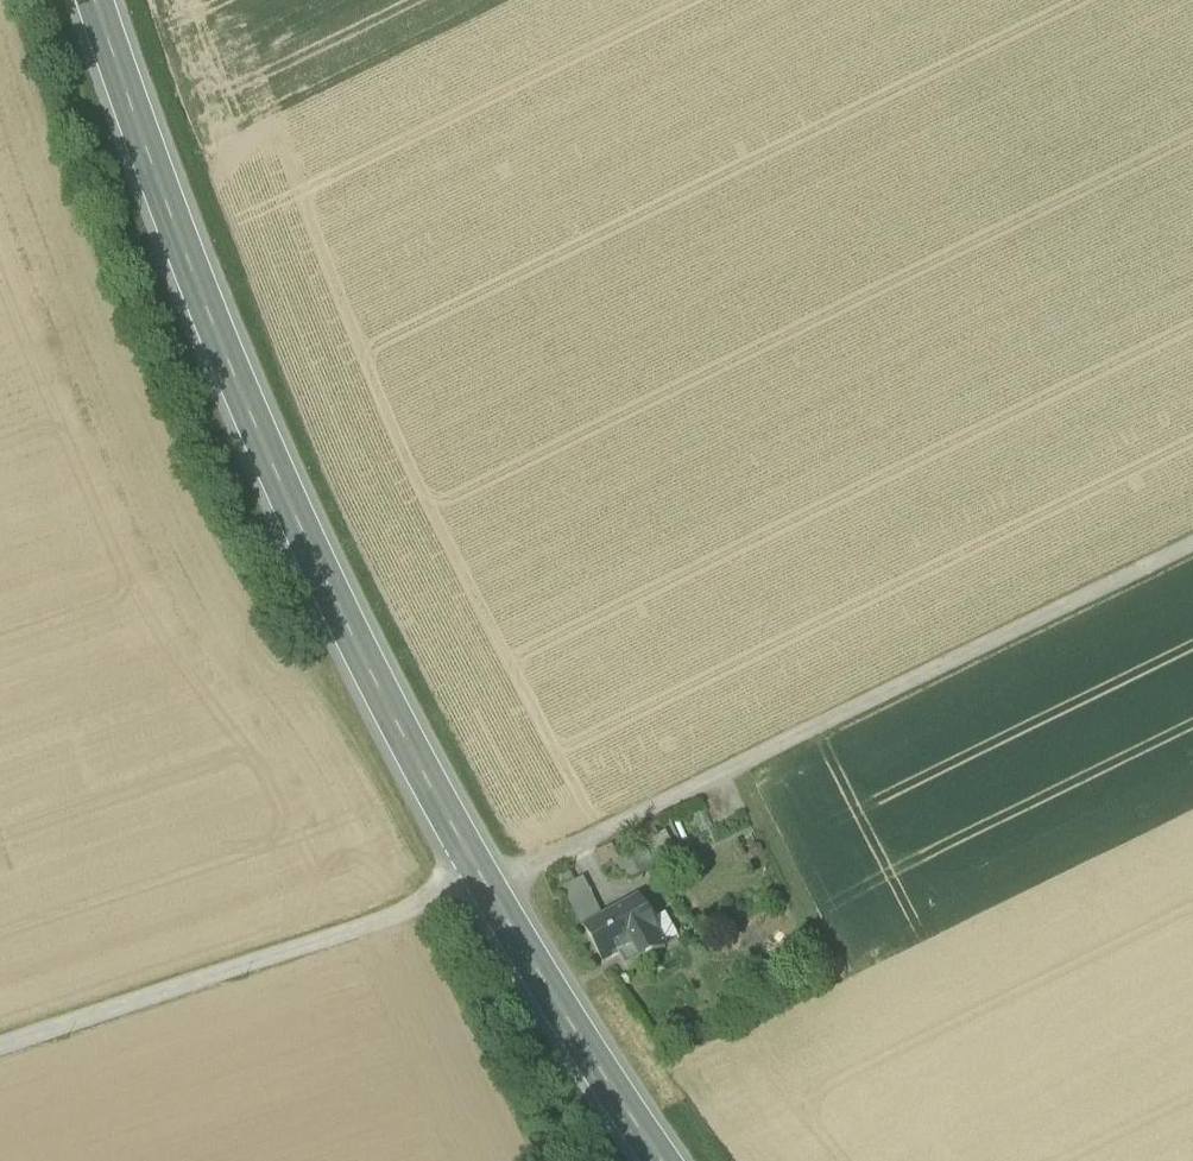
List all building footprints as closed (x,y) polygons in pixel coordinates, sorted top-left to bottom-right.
[(649,853),(637,858),(646,876),(689,855),(675,826),(643,841),(649,853)] [(604,927),(618,956),(634,949),(637,957),(668,943),(648,900),(618,915),(597,870),(561,887),(585,936),(604,927)]
